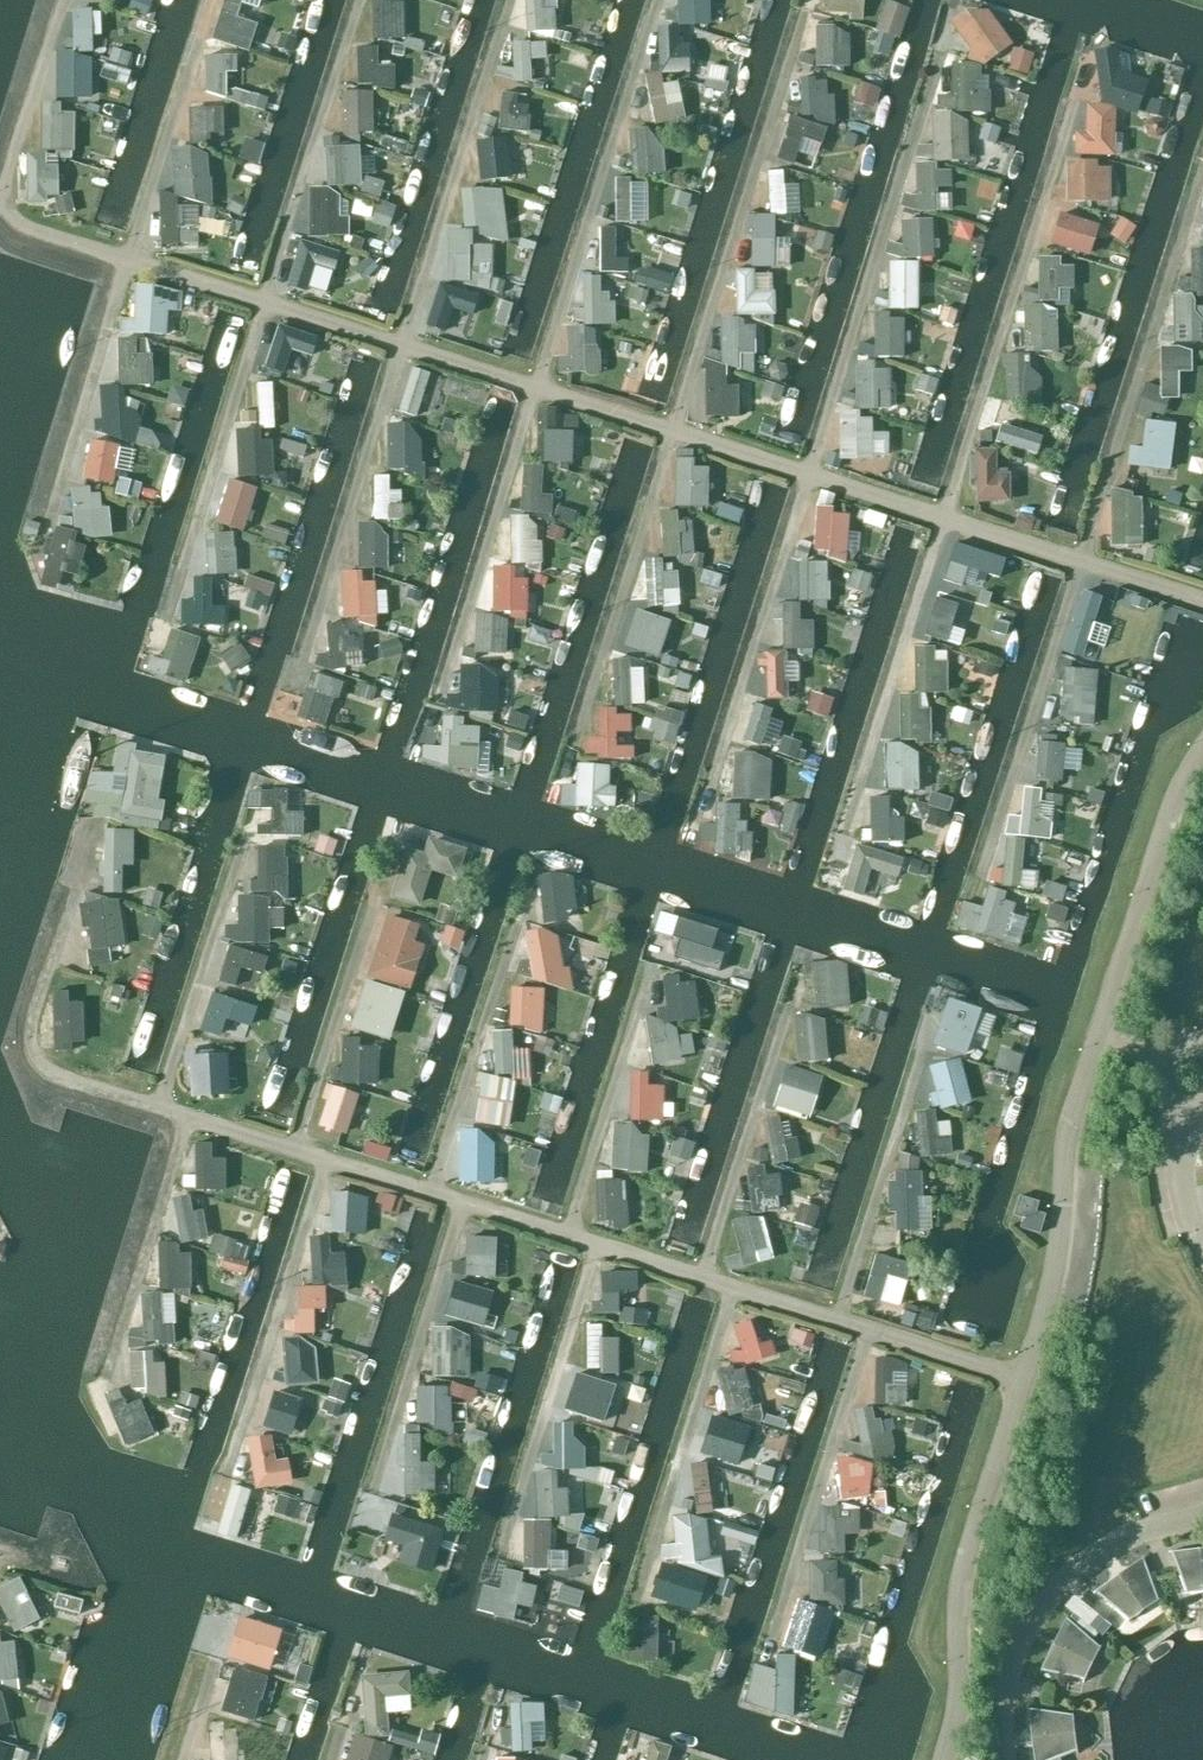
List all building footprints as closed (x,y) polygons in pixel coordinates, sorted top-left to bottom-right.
[(210,40),(247,52),(256,24),(236,17),(241,0),(223,0),(210,40)] [(372,40),(405,39),(403,3),(390,3),(390,0),(370,0),(372,40)] [(526,33),(555,31),(553,9),(542,9),(541,0),(524,0),(526,33)] [(708,0),(677,0),(677,9),(663,9),(663,22),(677,25),(709,25),(708,0)] [(817,12),(861,15),(862,0),(818,0),(817,12)] [(75,51),(74,53),(92,53),(91,9),(71,9),(72,51),(75,51)] [(982,65),(1011,44),(987,10),(949,22),(969,49),(965,60),(982,65)] [(814,26),(814,67),(848,67),(848,36),(834,26),(814,26)] [(658,74),(660,74),(689,73),(688,45),(678,45),(678,27),(656,28),(658,72),(658,74)] [(496,67),(493,76),(513,82),(530,82),(529,59),(545,59),(545,43),(529,43),(529,42),(511,42),(512,70),(496,67)] [(376,47),(355,47),(356,86),(372,85),(372,87),(393,90),(393,65),(377,66),(376,59),(385,59),(385,50),(376,51),(376,47)] [(1103,104),(1115,108),(1135,115),(1147,80),(1119,71),(1115,47),(1094,50),(1101,103),(1103,104)] [(74,54),(74,53),(75,51),(72,51),(55,51),(54,98),(91,99),(91,78),(84,77),(84,68),(83,68),(83,57),(74,54)] [(205,56),(205,93),(249,107),(252,94),(235,89),(225,89),(225,72),(235,72),(235,56),(205,56)] [(936,95),(935,107),(954,113),(989,113),(989,91),(973,91),(973,82),(979,82),(979,66),(969,63),(949,63),(949,96),(936,95)] [(658,74),(658,72),(643,75),(653,125),(684,119),(681,102),(666,105),(660,74),(658,74)] [(801,116),(814,115),(814,121),(835,125),(833,96),(827,96),(826,81),(813,81),(813,77),(798,78),(800,104),(787,101),(785,112),(801,116)] [(343,92),(343,136),(358,136),(357,108),(366,108),(366,93),(356,93),(356,92),(343,92)] [(517,94),(500,92),(497,129),(528,132),(529,116),(526,116),(527,105),(516,104),(517,94)] [(59,103),(40,103),(39,151),(73,152),(74,113),(59,113),(59,103)] [(1115,108),(1103,104),(1085,104),(1084,132),(1074,132),(1073,155),(1113,156),(1115,108)] [(222,108),(188,108),(188,145),(209,144),(208,134),(222,134),(222,108)] [(914,158),(932,160),(932,162),(968,161),(966,122),(948,114),(930,114),(932,145),(917,146),(914,158)] [(775,160),(792,166),(801,139),(820,146),(826,129),(790,117),(775,160)] [(645,127),(628,129),(631,175),(663,173),(662,149),(645,127)] [(509,179),(505,138),(475,141),(479,182),(509,179)] [(360,185),(358,145),(324,147),(326,187),(360,185)] [(188,146),(169,148),(173,195),(211,207),(210,179),(208,179),(206,155),(188,146)] [(25,153),(26,204),(45,203),(45,197),(58,197),(57,165),(45,166),(45,153),(25,153)] [(1064,161),(1064,186),(1053,186),(1053,201),(1065,201),(1065,202),(1109,202),(1109,168),(1095,168),(1095,161),(1064,161)] [(935,163),(914,163),(915,195),(909,195),(903,192),(899,206),(918,212),(936,213),(935,188),(950,187),(950,170),(935,171),(935,163)] [(767,172),(769,214),(772,214),(772,216),(784,216),(782,171),(767,172)] [(615,179),(615,222),(629,222),(629,179),(615,179)] [(326,188),(308,188),(308,238),(326,238),(326,237),(348,237),(348,218),(338,218),(338,197),(326,188)] [(477,188),(461,189),(465,228),(476,227),(477,234),(498,241),(497,226),(504,225),(502,201),(492,202),(492,190),(477,190),(477,188)] [(158,191),(160,246),(197,244),(196,231),(176,231),(176,196),(158,191)] [(1059,212),(1048,243),(1087,256),(1097,225),(1059,212)] [(772,214),(769,214),(750,214),(750,216),(747,216),(741,237),(750,238),(750,267),(773,267),(787,267),(787,249),(773,249),(772,216),(772,214)] [(887,242),(883,254),(901,260),(933,259),(931,220),(900,221),(901,247),(887,242)] [(599,228),(598,272),(626,273),(627,259),(614,259),(614,228),(599,228)] [(471,230),(447,230),(447,282),(491,282),(491,246),(480,246),(480,245),(471,245),(471,230)] [(300,241),(286,286),(305,292),(314,265),(333,271),(339,253),(300,241)] [(1173,291),(1180,294),(1190,296),(1191,296),(1192,296),(1202,296),(1202,248),(1189,248),(1189,279),(1178,276),(1173,291)] [(1037,302),(1054,302),(1053,307),(1068,307),(1068,289),(1072,289),(1072,266),(1059,266),(1059,257),(1037,257),(1036,291),(1024,286),(1020,299),(1036,302),(1037,302)] [(887,261),(887,293),(877,290),(872,304),(887,309),(917,308),(917,262),(887,261)] [(751,315),(751,320),(772,328),(772,315),(774,315),(774,291),(753,291),(753,269),(734,270),(734,271),(729,271),(725,287),(734,291),(734,315),(751,315)] [(582,325),(614,325),(613,303),(608,303),(608,293),(599,293),(599,277),(582,277),(582,310),(572,310),(572,320),(582,324),(582,325)] [(448,283),(431,284),(434,331),(463,329),(461,298),(449,299),(448,283)] [(119,319),(118,334),(165,336),(166,311),(176,312),(179,312),(181,293),(177,293),(151,284),(134,285),(132,319),(119,319)] [(1191,296),(1190,296),(1180,294),(1171,294),(1172,328),(1161,329),(1158,339),(1172,342),(1202,342),(1202,318),(1200,318),(1192,310),(1193,299),(1191,296)] [(1015,323),(1022,323),(1023,353),(1056,352),(1055,321),(1047,321),(1046,312),(1040,305),(1022,306),(1022,312),(1015,313),(1015,323)] [(874,359),(875,356),(902,357),(903,343),(888,342),(888,313),(874,313),(875,347),(859,342),(856,353),(874,359)] [(725,365),(725,366),(739,369),(739,355),(754,354),(754,326),(742,326),(742,320),(737,317),(719,318),(719,345),(719,353),(712,351),(705,348),(702,358),(725,365)] [(566,356),(556,357),(557,374),(584,373),(587,376),(594,376),(599,372),(598,350),(595,348),(594,329),(582,327),(579,325),(565,326),(566,356)] [(304,331),(273,326),(265,377),(281,379),(287,341),(302,343),(304,331)] [(151,354),(147,354),(146,340),(135,340),(135,338),(116,339),(118,386),(152,385),(151,354)] [(1159,398),(1168,398),(1178,398),(1177,371),(1191,371),(1191,350),(1176,346),(1158,347),(1159,387),(1159,398)] [(1005,368),(1005,400),(1028,400),(1028,354),(1000,354),(1000,366),(1005,368)] [(725,365),(702,358),(699,370),(704,372),(704,416),(720,417),(720,418),(737,418),(737,386),(725,386),(725,366),(725,365)] [(873,360),(854,360),(853,395),(842,392),(839,405),(854,408),(889,408),(889,368),(873,369),(873,360)] [(402,376),(403,423),(406,423),(418,422),(417,376),(402,376)] [(1157,422),(1167,423),(1168,415),(1162,415),(1168,398),(1159,398),(1159,387),(1145,382),(1134,414),(1157,422)] [(271,383),(256,384),(259,429),(259,432),(274,431),(271,383)] [(116,386),(98,386),(100,420),(93,420),(93,432),(101,432),(101,434),(134,445),(140,422),(137,413),(123,409),(123,390),(116,386)] [(992,404),(993,447),(1011,447),(1010,404),(992,404)] [(554,408),(536,407),(535,462),(554,462),(554,408)] [(858,410),(838,410),(838,460),(871,459),(871,457),(887,456),(887,433),(871,434),(871,419),(858,419),(858,410)] [(1167,423),(1157,422),(1144,421),(1141,448),(1133,447),(1131,466),(1139,467),(1139,468),(1156,470),(1159,445),(1166,446),(1167,437),(1174,438),(1175,426),(1167,425),(1168,423),(1167,423)] [(403,423),(386,423),(387,470),(403,469),(403,474),(424,481),(424,463),(420,463),(420,441),(406,423),(403,423)] [(259,429),(234,430),(237,478),(273,476),(271,440),(259,441),(259,432),(259,429)] [(107,465),(107,438),(88,437),(87,484),(117,485),(118,465),(107,465)] [(1006,469),(995,469),(995,449),(970,449),(968,455),(969,488),(974,489),(974,503),(1008,502),(1008,474),(1006,474),(1006,469)] [(692,467),(692,458),(692,450),(675,450),(675,458),(674,458),(673,507),(706,507),(707,468),(692,467)] [(542,466),(522,465),(519,513),(550,515),(551,496),(540,495),(542,466)] [(374,522),(375,523),(376,524),(377,526),(378,526),(388,526),(388,476),(373,476),(374,522)] [(256,488),(228,479),(214,523),(242,532),(256,488)] [(89,486),(69,488),(73,533),(77,534),(91,538),(110,537),(108,508),(100,509),(99,493),(89,494),(89,486)] [(1141,545),(1140,497),(1131,497),(1131,492),(1109,487),(1110,546),(1141,545)] [(832,507),(815,506),(812,550),(825,551),(825,558),(845,564),(848,514),(832,513),(832,507)] [(676,511),(658,512),(662,558),(678,557),(677,564),(701,571),(704,555),(694,555),(691,522),(677,522),(676,511)] [(527,516),(508,516),(510,564),(541,563),(541,542),(536,542),(536,527),(527,519),(527,516)] [(377,526),(376,524),(375,523),(372,522),(357,523),(357,569),(387,569),(387,537),(381,532),(381,529),(378,526),(377,526)] [(77,578),(85,547),(74,544),(77,534),(73,533),(55,528),(51,541),(46,539),(41,555),(47,557),(38,587),(55,592),(61,573),(77,578)] [(231,533),(204,534),(206,576),(235,575),(234,549),(232,549),(231,533)] [(965,546),(945,547),(945,595),(978,595),(977,566),(965,564),(965,546)] [(660,559),(643,560),(646,607),(663,606),(662,590),(677,589),(676,572),(661,573),(660,559)] [(826,563),(796,563),(797,602),(829,602),(829,582),(826,582),(826,563)] [(513,567),(492,566),(492,611),(526,612),(526,579),(513,579),(513,567)] [(360,571),(339,572),(342,619),(357,618),(357,622),(375,628),(374,582),(361,582),(360,571)] [(180,600),(179,626),(224,627),(224,607),(210,607),(210,577),(192,577),(191,600),(180,600)] [(948,599),(929,598),(928,644),(959,645),(959,627),(948,627),(948,599)] [(1095,647),(1100,602),(1081,600),(1077,646),(1095,647)] [(781,603),(781,604),(773,604),(770,620),(781,620),(781,650),(797,649),(797,656),(811,659),(811,650),(812,650),(813,621),(798,621),(798,603),(781,603)] [(629,658),(661,657),(660,642),(645,642),(644,606),(628,606),(629,658)] [(504,654),(506,620),(492,614),(475,614),(472,649),(462,647),(460,658),(473,661),(475,653),(504,654)] [(341,623),(325,624),(327,654),(317,655),(313,666),(328,671),(345,670),(341,623)] [(184,683),(198,639),(170,629),(160,660),(149,657),(145,670),(184,683)] [(933,646),(913,647),(913,693),(947,693),(946,661),(933,661),(933,646)] [(764,652),(756,652),(756,669),(764,669),(765,700),(787,700),(787,681),(783,681),(783,662),(785,662),(785,653),(784,651),(764,651),(764,652)] [(1096,671),(1071,669),(1073,662),(1057,657),(1050,680),(1062,681),(1058,717),(1077,718),(1076,725),(1080,725),(1080,728),(1092,729),(1096,671)] [(628,658),(611,659),(613,706),(630,706),(630,705),(643,704),(642,689),(629,690),(628,658)] [(463,713),(495,713),(496,677),(478,664),(458,664),(458,694),(445,695),(446,709),(463,713)] [(311,672),(296,718),(323,727),(338,681),(311,672)] [(917,695),(898,695),(899,740),(915,740),(915,744),(930,744),(929,709),(918,710),(917,695)] [(765,705),(750,704),(750,749),(764,749),(764,730),(768,730),(768,723),(765,723),(765,705)] [(596,759),(633,759),(633,746),(615,746),(615,732),(630,732),(630,715),(615,715),(615,707),(595,707),(595,736),(583,736),(583,754),(596,754),(596,759)] [(448,768),(475,769),(478,727),(462,726),(462,717),(441,716),(439,747),(421,747),(420,760),(448,768)] [(156,801),(163,756),(134,752),(135,744),(116,742),(111,774),(89,774),(80,804),(95,806),(93,817),(108,819),(122,825),(167,832),(170,820),(159,819),(163,802),(156,801)] [(882,742),(883,793),(918,793),(917,753),(900,753),(899,742),(882,742)] [(1064,746),(1037,743),(1034,780),(1061,782),(1064,746)] [(732,752),(730,799),(768,800),(770,761),(750,752),(732,752)] [(608,786),(609,766),(576,764),(575,785),(561,784),(559,807),(605,810),(605,807),(613,808),(615,787),(608,786)] [(1037,816),(1040,790),(1023,788),(1020,817),(1007,816),(1003,836),(1018,837),(1049,840),(1050,824),(1037,816)] [(285,812),(286,789),(271,789),(271,791),(248,791),(242,808),(271,808),(270,825),(256,825),(255,835),(302,836),(302,812),(285,812)] [(888,797),(869,797),(869,842),(903,842),(903,818),(888,818),(888,797)] [(739,805),(715,803),(713,825),(699,824),(698,842),(713,843),(712,855),(738,856),(738,852),(751,853),(752,833),(745,833),(746,822),(738,822),(739,805)] [(121,866),(132,866),(132,831),(103,831),(103,862),(98,862),(98,877),(102,877),(102,894),(121,894),(121,866)] [(404,847),(389,897),(419,906),(430,870),(457,879),(466,849),(427,837),(422,853),(404,847)] [(988,880),(1001,882),(1000,888),(1018,889),(1023,840),(1005,839),(1002,870),(991,868),(988,880)] [(855,844),(840,891),(861,898),(869,870),(896,878),(902,859),(855,844)] [(283,858),(283,846),(257,846),(257,881),(241,881),(241,890),(249,890),(249,892),(275,892),(275,877),(286,876),(286,858),(283,858)] [(537,877),(543,925),(568,922),(567,913),(575,912),(572,878),(561,875),(551,876),(537,877)] [(1003,942),(1014,904),(1002,901),(1004,892),(988,887),(981,908),(961,902),(953,927),(1003,942)] [(87,928),(90,949),(86,949),(88,967),(109,964),(107,948),(123,945),(117,901),(106,901),(106,899),(82,892),(85,904),(78,904),(81,929),(87,928)] [(236,925),(223,925),(223,939),(239,945),(269,945),(269,930),(282,929),(282,908),(268,909),(268,899),(253,897),(236,896),(236,925)] [(385,916),(365,977),(408,992),(423,946),(413,943),(418,927),(385,916)] [(693,966),(692,917),(666,918),(667,950),(675,949),(675,966),(693,966)] [(533,982),(573,994),(569,968),(562,969),(557,939),(542,931),(524,933),(529,960),(519,962),(515,975),(532,979),(533,982)] [(227,947),(217,985),(234,989),(239,969),(262,976),(267,959),(227,947)] [(837,961),(810,962),(814,1008),(849,1005),(845,965),(837,961)] [(662,1021),(666,1023),(698,1020),(694,982),(679,984),(678,977),(662,978),(665,1008),(655,1010),(656,1019),(662,1021)] [(543,990),(510,988),(507,1026),(523,1026),(523,1030),(535,1033),(541,1033),(543,990)] [(51,992),(53,1053),(71,1052),(71,1044),(83,1044),(82,1004),(67,1004),(67,992),(51,992)] [(213,996),(201,1032),(218,1037),(224,1019),(249,1027),(255,1010),(213,996)] [(358,998),(359,1035),(391,1034),(392,1006),(385,1006),(385,1001),(358,998)] [(946,1004),(946,1006),(940,1006),(940,1021),(946,1021),(945,1052),(964,1053),(965,1005),(946,1004)] [(656,1019),(649,1017),(643,1015),(651,1065),(680,1060),(675,1029),(671,1026),(666,1023),(662,1021),(656,1019)] [(795,1064),(826,1062),(823,1021),(806,1015),(791,1016),(795,1064)] [(511,1050),(510,1030),(491,1031),(493,1074),(496,1076),(510,1075),(511,1080),(530,1079),(529,1049),(511,1050)] [(340,1084),(376,1085),(377,1048),(359,1048),(359,1039),(341,1039),(341,1066),(330,1066),(330,1080),(340,1080),(340,1084)] [(188,1068),(189,1097),(228,1095),(225,1053),(194,1054),(194,1049),(182,1050),(183,1068),(188,1068)] [(928,1067),(939,1110),(970,1102),(959,1059),(928,1067)] [(822,1076),(786,1065),(773,1106),(809,1117),(822,1076)] [(646,1072),(629,1072),(629,1121),(662,1121),(663,1088),(646,1087),(646,1072)] [(478,1090),(473,1123),(507,1129),(515,1081),(476,1073),(470,1089),(478,1090)] [(324,1088),(328,1133),(345,1132),(341,1087),(324,1088)] [(914,1112),(919,1158),(951,1154),(949,1136),(936,1138),(933,1110),(914,1112)] [(762,1119),(770,1165),(787,1162),(786,1160),(799,1158),(795,1137),(791,1138),(787,1121),(779,1123),(777,1116),(762,1119)] [(612,1121),(609,1169),(628,1171),(628,1173),(646,1173),(648,1136),(640,1136),(630,1124),(612,1121)] [(458,1130),(457,1183),(493,1183),(493,1144),(476,1128),(458,1130)] [(181,1188),(193,1188),(193,1191),(225,1191),(225,1159),(210,1159),(210,1144),(193,1144),(193,1175),(181,1175),(181,1188)] [(920,1173),(916,1173),(918,1158),(898,1152),(895,1173),(892,1173),(893,1183),(886,1184),(887,1215),(894,1215),(894,1234),(916,1234),(914,1200),(921,1200),(920,1173)] [(745,1167),(750,1213),(777,1210),(776,1197),(780,1196),(778,1174),(764,1176),(763,1165),(745,1167)] [(619,1180),(611,1180),(610,1171),(595,1171),(596,1180),(593,1181),(595,1222),(612,1221),(612,1229),(627,1228),(624,1181),(619,1181),(619,1180)] [(346,1194),(330,1193),(329,1218),(320,1218),(319,1230),(329,1230),(329,1232),(360,1234),(362,1203),(346,1202),(346,1194)] [(1020,1217),(1017,1226),(1036,1232),(1042,1213),(1033,1210),(1036,1200),(1016,1194),(1010,1214),(1020,1217)] [(187,1196),(170,1198),(179,1244),(200,1240),(207,1238),(201,1210),(191,1213),(187,1196)] [(726,1270),(773,1258),(761,1217),(746,1217),(730,1221),(738,1254),(723,1257),(726,1270)] [(328,1235),(308,1236),(310,1269),(300,1270),(301,1283),(312,1282),(312,1285),(330,1284),(330,1286),(345,1285),(343,1253),(330,1254),(328,1235)] [(464,1277),(494,1278),(495,1237),(465,1236),(463,1262),(450,1262),(450,1274),(464,1277)] [(157,1243),(158,1290),(174,1288),(174,1293),(189,1299),(188,1289),(191,1289),(190,1253),(178,1254),(178,1246),(174,1243),(157,1243)] [(874,1255),(863,1298),(880,1302),(886,1277),(906,1282),(911,1265),(874,1255)] [(590,1304),(590,1314),(617,1313),(617,1294),(636,1293),(635,1271),(599,1272),(600,1303),(590,1304)] [(450,1281),(451,1324),(466,1324),(465,1280),(450,1281)] [(324,1311),(324,1286),(296,1287),(297,1317),(292,1318),(292,1320),(283,1320),(283,1329),(293,1334),(314,1334),(312,1311),(324,1311)] [(157,1347),(174,1344),(172,1320),(164,1322),(162,1293),(139,1294),(141,1328),(129,1328),(126,1336),(143,1341),(143,1343),(156,1343),(157,1347)] [(757,1346),(749,1322),(732,1326),(740,1352),(727,1350),(732,1362),(744,1363),(745,1365),(775,1356),(771,1342),(757,1346)] [(585,1325),(586,1370),(601,1369),(600,1325),(585,1325)] [(431,1327),(431,1377),(468,1377),(469,1336),(431,1327)] [(279,1337),(283,1374),(273,1371),(271,1380),(283,1384),(284,1388),(318,1384),(315,1348),(297,1335),(279,1337)] [(157,1397),(166,1397),(164,1362),(152,1363),(151,1351),(128,1353),(130,1389),(144,1389),(145,1394),(157,1397)] [(874,1358),(873,1404),(904,1405),(904,1385),(892,1385),(892,1372),(905,1372),(905,1363),(892,1358),(874,1358)] [(733,1372),(732,1366),(714,1371),(727,1417),(745,1412),(739,1392),(749,1389),(743,1369),(733,1372)] [(570,1374),(571,1419),(603,1418),(602,1401),(586,1402),(585,1374),(570,1374)] [(418,1388),(418,1426),(447,1426),(447,1401),(443,1401),(443,1388),(418,1388)] [(289,1436),(301,1400),(273,1390),(261,1427),(289,1436)] [(103,1397),(107,1406),(124,1446),(153,1434),(139,1400),(124,1406),(118,1391),(103,1397)] [(844,1441),(841,1451),(872,1462),(891,1465),(893,1448),(889,1431),(882,1433),(879,1420),(873,1422),(870,1408),(852,1412),(859,1446),(844,1441)] [(704,1421),(710,1462),(720,1462),(728,1468),(744,1465),(740,1439),(736,1435),(728,1436),(725,1419),(704,1421)] [(571,1423),(552,1423),(553,1454),(539,1454),(539,1464),(556,1470),(584,1469),(583,1447),(571,1437),(571,1423)] [(244,1484),(253,1482),(254,1489),(291,1483),(287,1460),(275,1462),(270,1435),(245,1439),(251,1472),(242,1473),(244,1484)] [(402,1435),(402,1453),(397,1453),(397,1466),(402,1466),(402,1496),(434,1496),(433,1464),(419,1464),(419,1435),(402,1435)] [(841,1506),(852,1510),(858,1511),(863,1511),(856,1458),(836,1460),(841,1506)] [(696,1515),(712,1513),(705,1462),(689,1465),(696,1515)] [(533,1472),(536,1520),(567,1518),(566,1490),(556,1490),(555,1473),(549,1472),(533,1472)] [(230,1485),(215,1534),(235,1540),(250,1491),(230,1485)] [(362,1567),(378,1572),(400,1508),(384,1502),(362,1567)] [(852,1510),(840,1511),(840,1507),(822,1508),(824,1533),(817,1533),(817,1535),(810,1535),(809,1550),(817,1554),(844,1554),(843,1535),(858,1535),(858,1511),(852,1510)] [(674,1545),(660,1545),(658,1558),(662,1560),(675,1560),(676,1564),(722,1580),(719,1557),(709,1558),(705,1520),(687,1515),(671,1517),(674,1545)] [(522,1521),(522,1571),(548,1571),(549,1521),(522,1521)] [(1171,1551),(1187,1593),(1202,1592),(1202,1548),(1171,1551)] [(1159,1600),(1143,1558),(1095,1591),(1130,1620),(1159,1600)] [(820,1607),(843,1606),(843,1581),(835,1581),(835,1562),(807,1563),(808,1599),(820,1607)] [(661,1563),(649,1597),(694,1612),(705,1577),(661,1563)] [(482,1587),(476,1611),(492,1615),(492,1617),(511,1622),(515,1604),(529,1608),(534,1588),(519,1584),(521,1575),(503,1570),(498,1591),(482,1587)] [(19,1578),(0,1588),(0,1608),(13,1633),(40,1618),(19,1578)] [(796,1600),(780,1648),(816,1660),(833,1612),(796,1600)] [(280,1629),(237,1615),(225,1656),(267,1670),(280,1629)] [(641,1617),(641,1649),(619,1649),(619,1658),(641,1658),(640,1663),(656,1663),(657,1617),(641,1617)] [(1101,1647),(1067,1618),(1041,1670),(1085,1679),(1101,1647)] [(17,1679),(13,1641),(0,1642),(0,1681),(17,1679)] [(789,1713),(790,1656),(774,1655),(775,1672),(754,1665),(742,1703),(773,1712),(789,1713)] [(253,1721),(266,1676),(234,1666),(220,1711),(253,1721)] [(366,1739),(388,1737),(385,1699),(410,1696),(407,1671),(360,1676),(366,1738),(366,1739)] [(499,1745),(511,1750),(511,1752),(530,1752),(529,1722),(542,1722),(541,1703),(509,1704),(510,1729),(498,1730),(499,1745)] [(1028,1708),(1035,1759),(1061,1759),(1059,1757),(1077,1750),(1073,1715),(1028,1708)] [(209,1723),(211,1759),(224,1759),(224,1744),(236,1741),(235,1730),(223,1730),(223,1722),(209,1723)] [(366,1739),(366,1738),(353,1734),(345,1759),(388,1759),(392,1747),(366,1739)] [(669,1747),(649,1740),(643,1759),(665,1759),(669,1747)]
